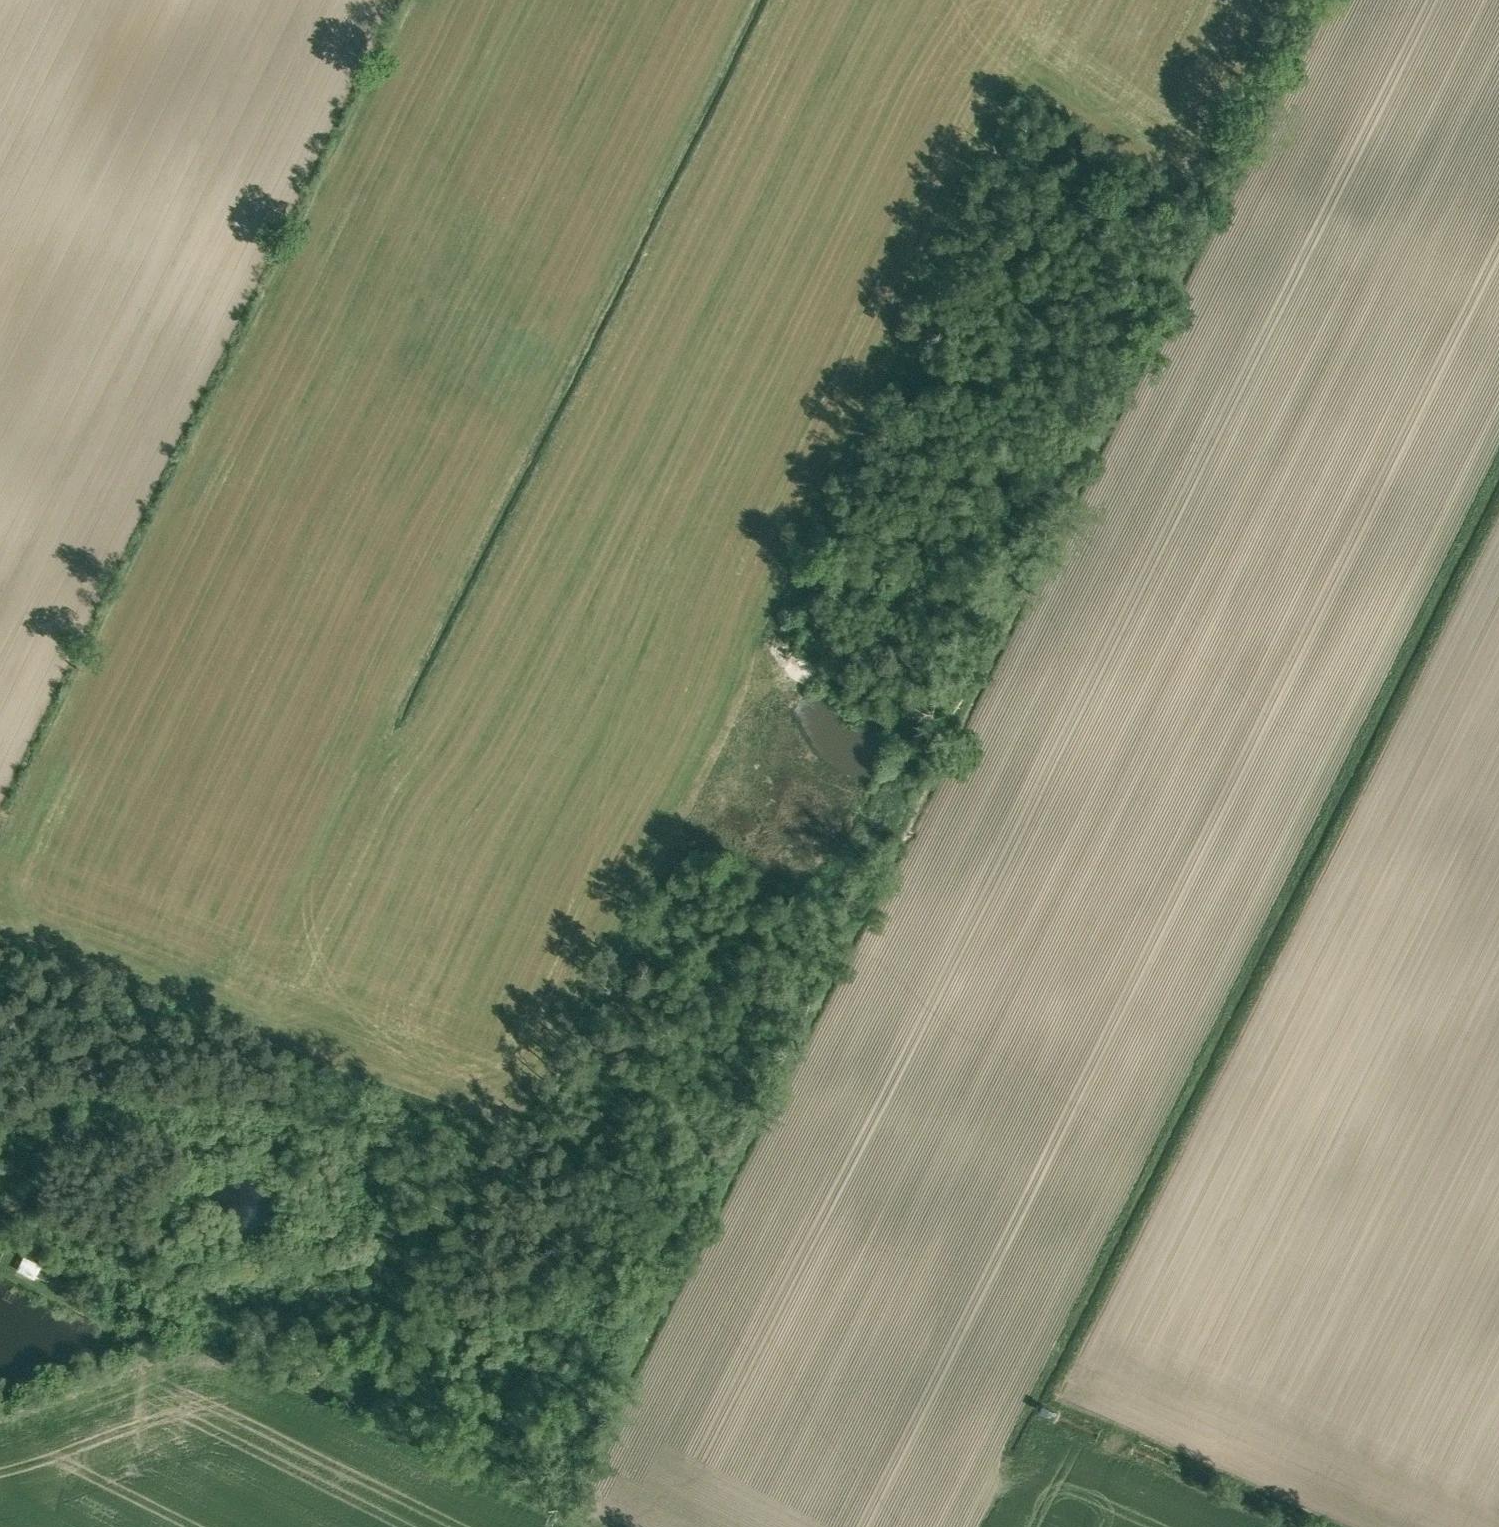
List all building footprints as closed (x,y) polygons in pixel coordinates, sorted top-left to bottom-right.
[(28,1257),(22,1272),(41,1279),(47,1264),(28,1257)]
